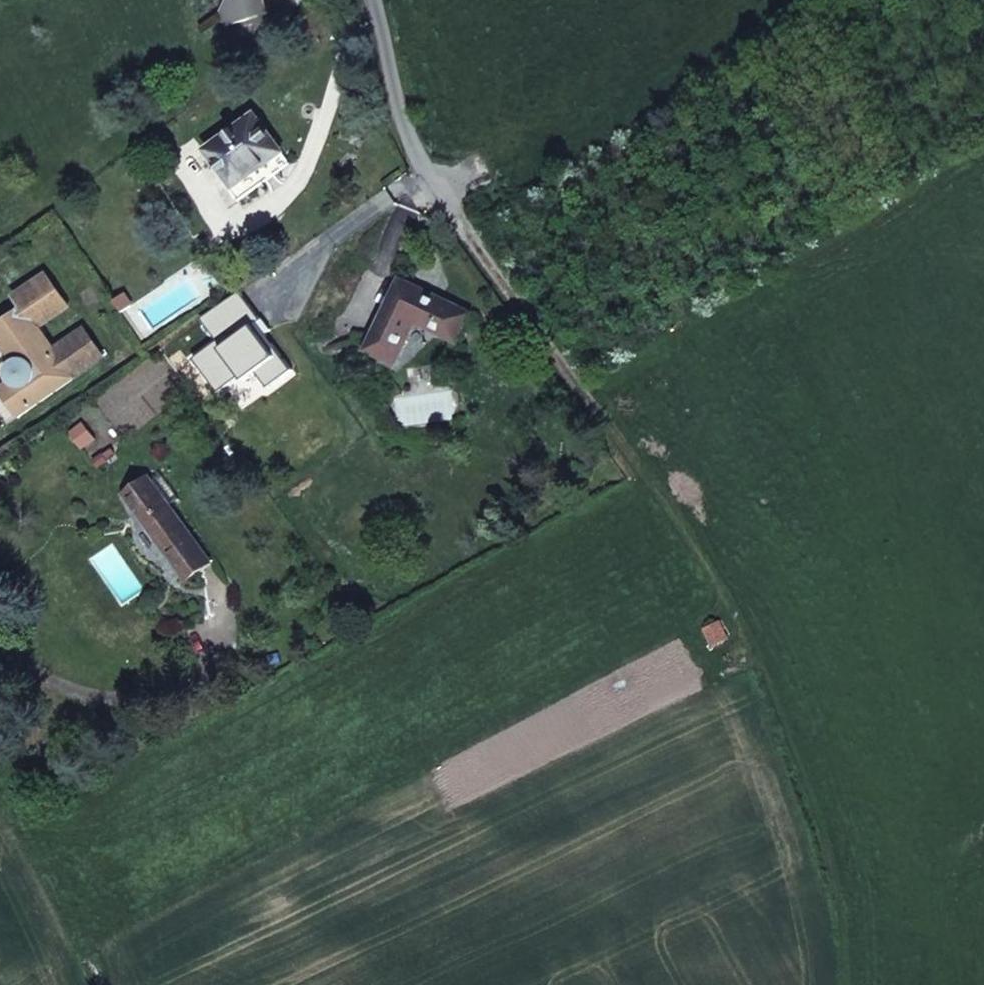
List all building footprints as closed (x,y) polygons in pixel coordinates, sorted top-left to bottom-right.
[(258,0),(227,0),(221,13),(225,27),(263,15),(258,0)] [(263,15),(270,14),(265,0),(258,0),(263,15)] [(292,164),(257,116),(208,150),(235,187),(231,190),(240,202),(292,164)] [(43,326),(69,308),(47,275),(15,297),(23,307),(0,323),(0,342),(14,363),(12,366),(10,369),(9,373),(9,376),(11,380),(12,381),(0,390),(0,408),(9,402),(19,417),(75,378),(104,357),(85,329),(59,347),(43,326)] [(471,314),(402,280),(369,350),(396,363),(416,321),(458,341),(471,314)] [(212,562),(150,479),(126,497),(189,581),(212,562)] [(706,629),(714,646),(728,639),(720,622),(706,629)]
